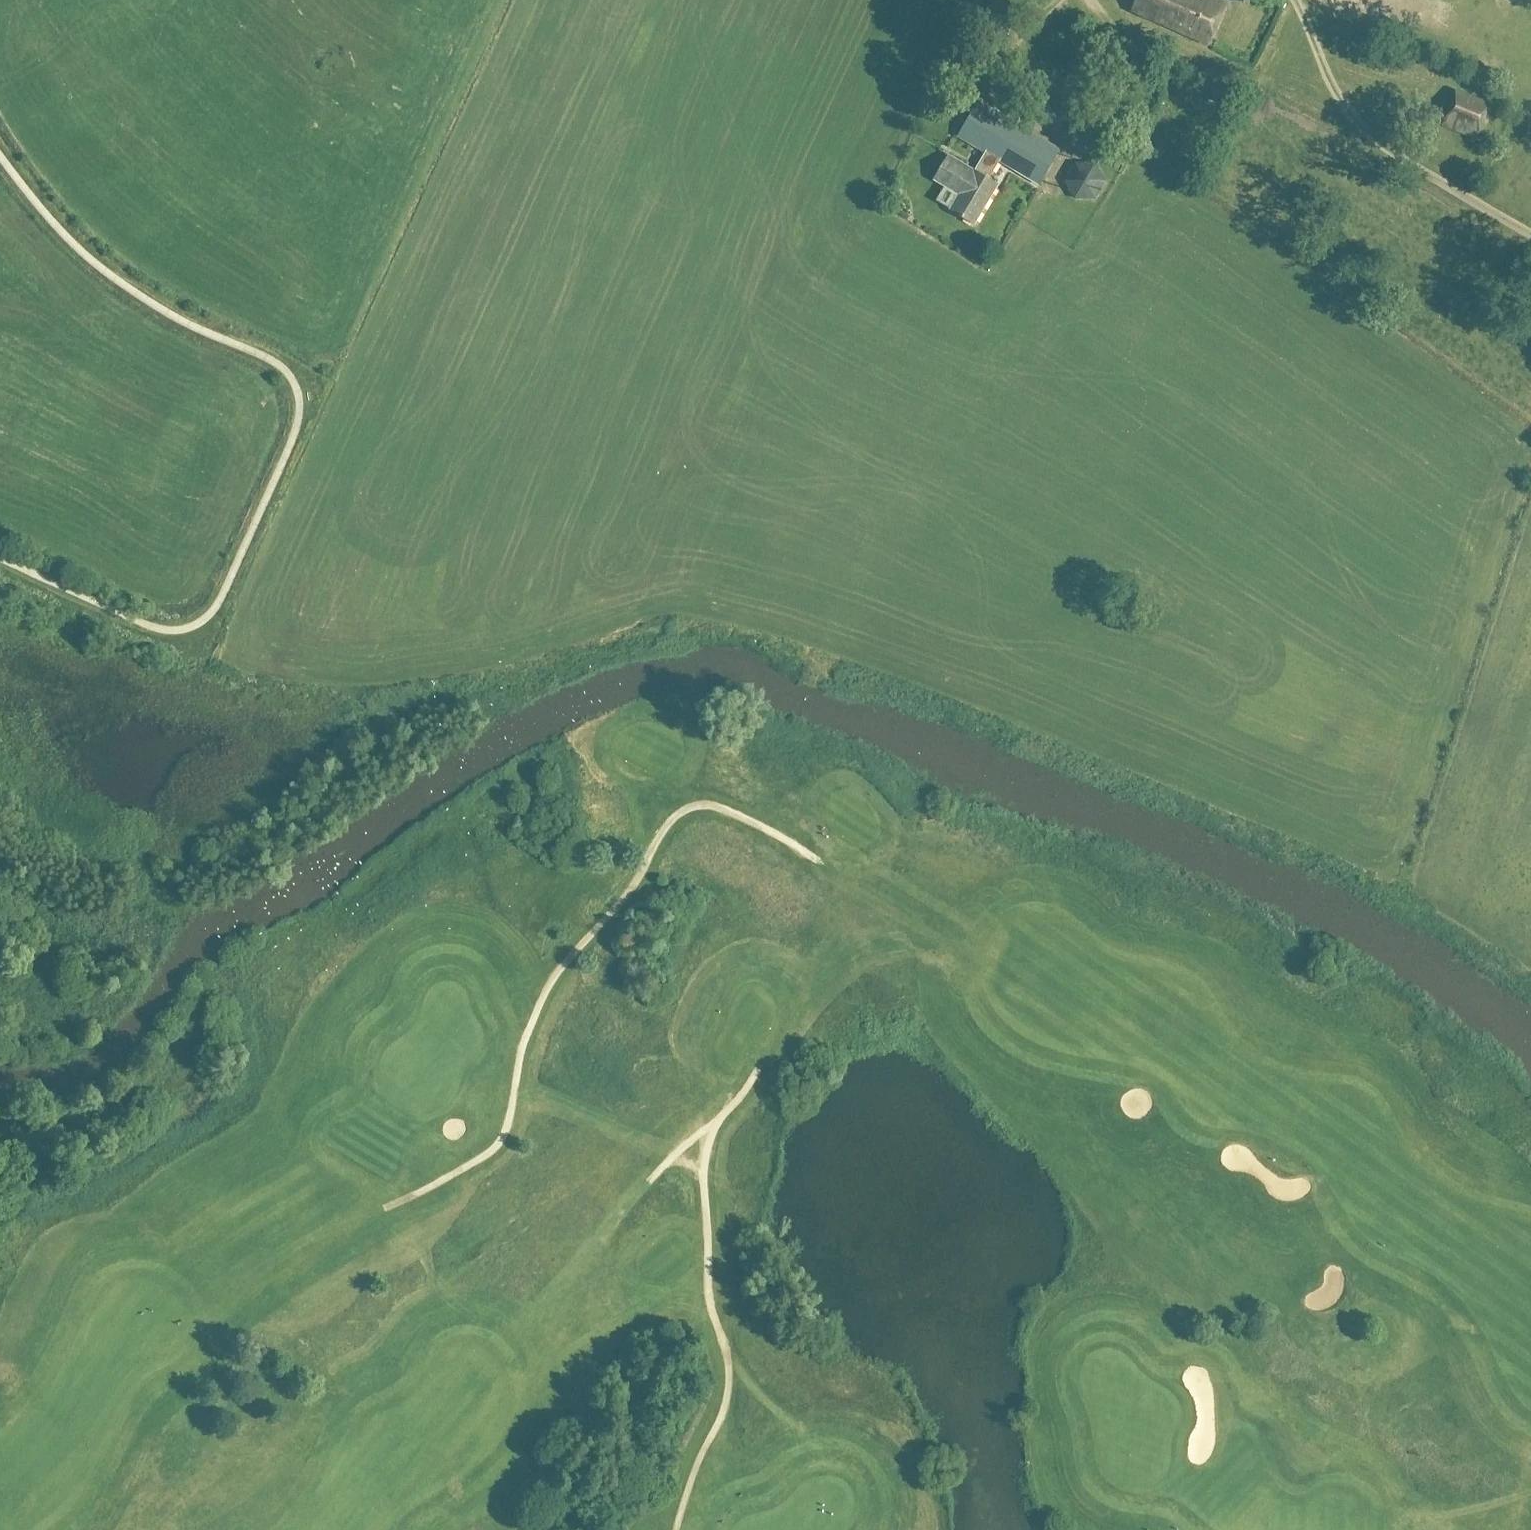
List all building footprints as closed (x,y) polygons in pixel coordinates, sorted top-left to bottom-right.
[(1226,5),(1215,0),(1136,0),(1131,11),(1208,45),(1226,5)] [(1061,126),(1079,94),(1023,62),(1013,79),(1033,91),(1025,105),(1061,126)] [(1477,135),(1489,99),(1457,89),(1445,124),(1477,135)] [(976,223),(999,184),(990,179),(1000,161),(1040,184),(1061,148),(979,101),(958,136),(985,152),(975,170),(950,155),(935,180),(960,194),(951,209),(976,223)] [(1092,166),(1069,168),(1072,201),(1095,198),(1092,166)]
